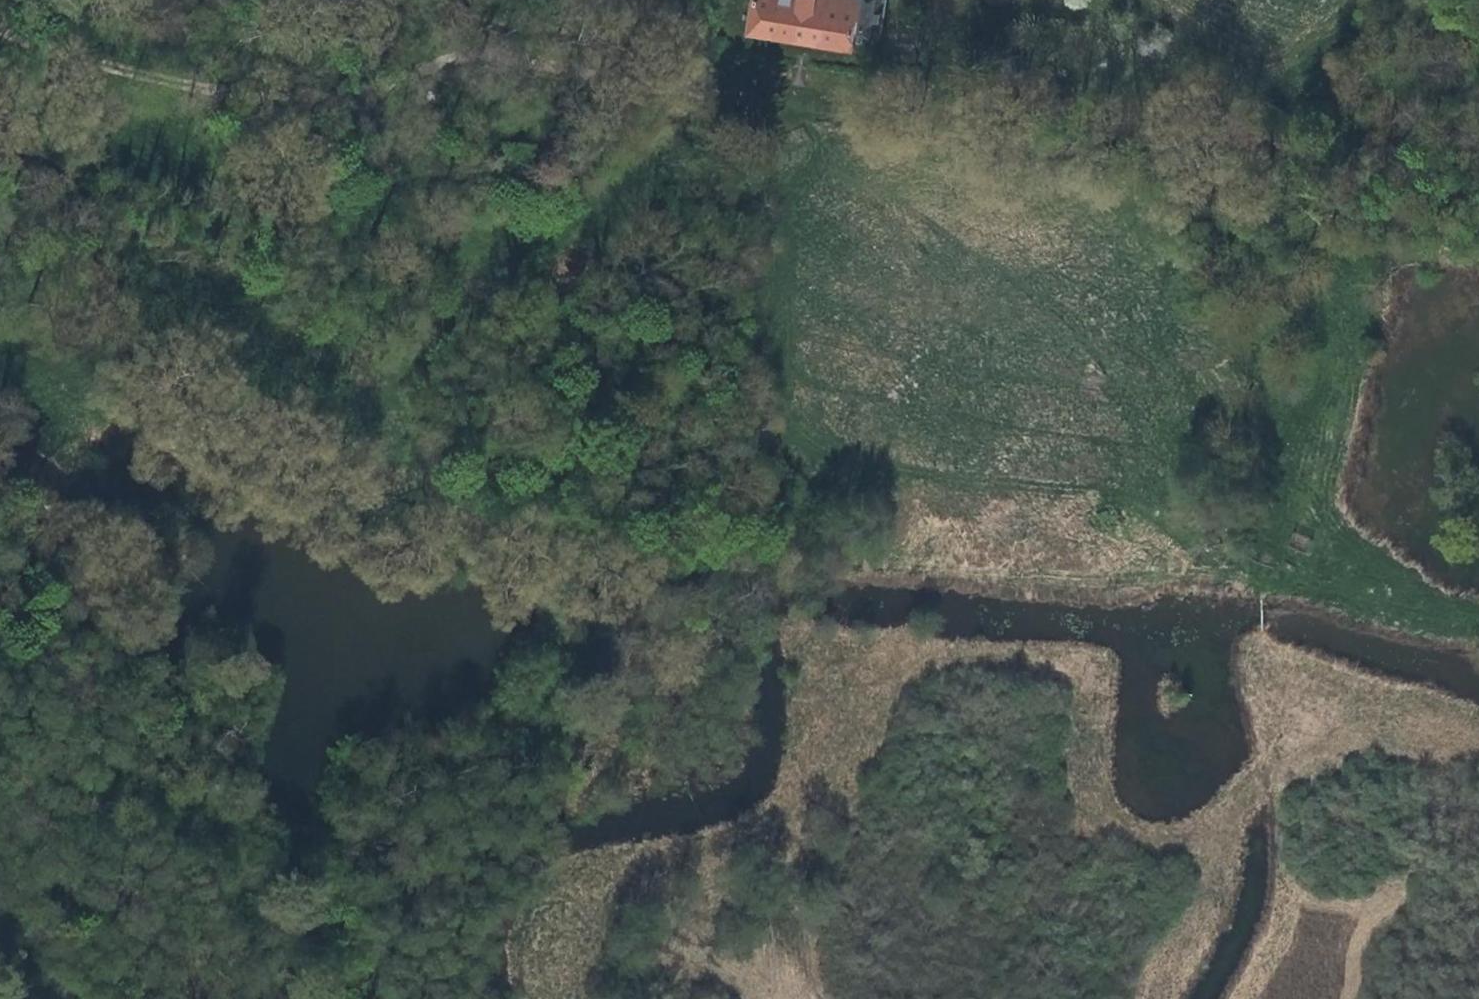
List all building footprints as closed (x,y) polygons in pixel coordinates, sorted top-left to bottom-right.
[(821,0),(752,0),(748,26),(857,42),(858,31),(876,33),(881,1),(875,0),(856,0),(855,5),(821,0)]
